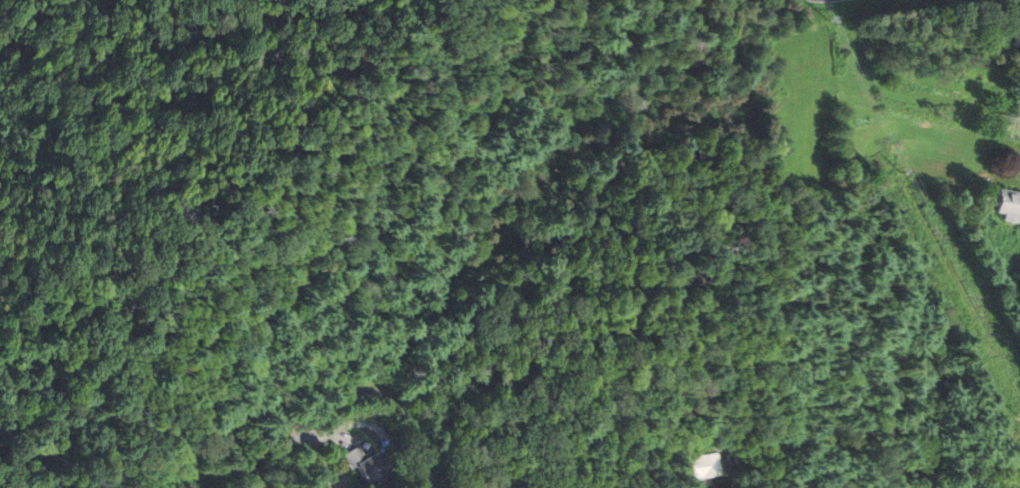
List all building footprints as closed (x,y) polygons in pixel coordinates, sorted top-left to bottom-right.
[(1019,223),(1019,192),(997,191),(997,214),(1003,215),(1003,223),(1019,223)] [(345,455),(352,468),(358,465),(370,487),(399,470),(395,462),(390,465),(381,450),(367,459),(360,447),(345,455)] [(684,460),(687,478),(702,476),(703,478),(720,475),(716,453),(699,455),(699,457),(684,460)] [(498,480),(478,484),(479,487),(500,487),(498,480)]
